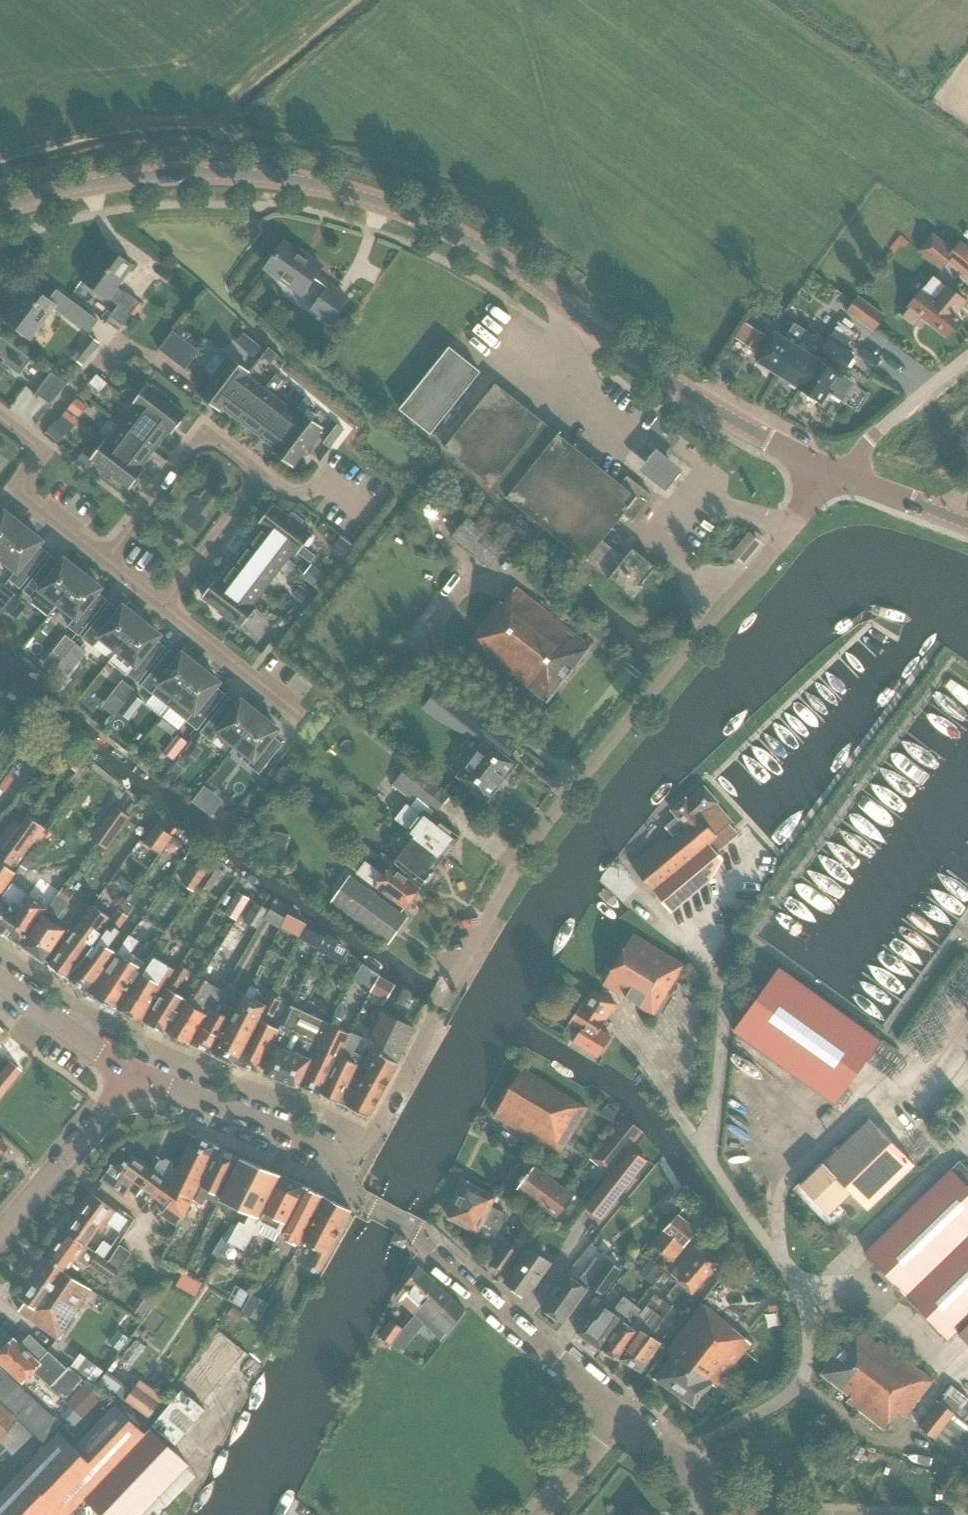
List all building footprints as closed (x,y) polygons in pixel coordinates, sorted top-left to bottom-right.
[(955,250),(931,232),(917,250),(941,269),(948,260),(967,277),(967,248),(961,242),(955,250)] [(332,319),(349,294),(332,282),(331,283),(317,273),(325,263),(312,253),(310,255),(288,238),(270,264),(305,290),(307,289),(321,299),(315,307),(332,319)] [(105,245),(92,262),(94,264),(82,280),(108,299),(109,298),(118,305),(110,316),(123,325),(140,302),(128,293),(127,294),(117,287),(133,266),(105,245)] [(934,275),(909,307),(902,316),(914,326),(921,317),(947,337),(961,321),(953,315),(966,301),(934,275)] [(49,300),(30,286),(5,320),(31,339),(54,308),(69,319),(77,325),(79,323),(90,332),(99,320),(79,306),(57,289),(49,300)] [(874,331),(884,316),(857,296),(847,311),(874,331)] [(145,323),(136,317),(127,329),(136,335),(145,323)] [(780,373),(807,330),(795,322),(785,339),(775,333),(758,359),(760,361),(761,364),(767,368),(771,367),(780,373)] [(765,335),(751,327),(742,341),(756,349),(765,335)] [(835,329),(801,386),(800,389),(821,403),(830,391),(842,399),(853,382),(842,375),(843,375),(828,366),(831,362),(845,371),(855,356),(844,350),(851,339),(835,329)] [(815,335),(807,330),(780,373),(789,379),(790,382),(799,388),(828,339),(816,332),(815,335)] [(200,351),(173,331),(159,349),(185,369),(200,351)] [(100,343),(90,335),(73,357),(83,366),(100,343)] [(5,359),(3,362),(20,374),(32,358),(1,336),(0,338),(0,356),(5,359)] [(247,351),(253,357),(261,347),(253,341),(246,350),(246,351),(247,351)] [(479,374),(481,372),(450,347),(400,409),(431,433),(479,374)] [(279,355),(271,349),(270,348),(263,357),(271,364),(278,356),(279,355)] [(220,411),(224,406),(222,405),(246,374),(247,375),(250,372),(231,357),(228,360),(227,359),(212,379),(213,380),(201,396),(203,398),(203,401),(209,406),(212,405),(220,411)] [(66,382),(50,370),(35,390),(49,400),(66,382)] [(234,414),(241,419),(265,389),(247,375),(246,374),(222,405),(224,406),(225,407),(225,410),(231,415),(234,414)] [(277,374),(272,379),(268,385),(268,386),(276,392),(280,387),(284,382),(285,381),(277,374)] [(101,378),(101,377),(99,376),(97,375),(94,378),(90,384),(100,392),(108,383),(101,378)] [(652,497),(626,476),(621,484),(496,383),(444,447),(560,540),(553,548),(567,559),(573,552),(585,562),(589,557),(610,575),(608,578),(626,594),(631,597),(655,566),(633,548),(625,558),(602,540),(622,515),(632,523),(652,497)] [(133,403),(137,406),(168,430),(172,433),(179,425),(181,426),(186,419),(185,416),(187,414),(171,402),(172,400),(152,385),(151,386),(148,384),(133,403)] [(252,428),(260,434),(283,403),(265,389),(241,419),(243,421),(243,424),(250,429),(252,428)] [(69,406),(67,408),(79,418),(88,407),(77,397),(69,406)] [(305,398),(298,408),(299,409),(304,413),(308,407),(311,403),(306,399),(305,398)] [(276,446),(277,447),(279,448),(302,418),(301,417),(283,403),(260,434),(267,439),(267,442),(273,447),(276,446)] [(168,430),(137,406),(124,423),(154,448),(160,440),(163,440),(168,434),(167,431),(168,430)] [(67,410),(62,415),(59,419),(58,420),(70,430),(79,420),(67,410)] [(304,413),(301,417),(302,418),(279,448),(277,447),(274,452),(282,458),(281,461),(288,466),(291,465),(293,467),(305,451),(307,452),(322,432),(321,431),(323,427),(304,413)] [(57,442),(58,443),(69,431),(57,420),(46,432),(57,442)] [(154,448),(124,423),(110,442),(141,465),(142,464),(144,464),(150,458),(148,455),(154,448)] [(330,448),(344,429),(338,424),(323,443),(330,448)] [(145,469),(141,465),(110,442),(106,439),(91,458),(94,460),(93,462),(113,477),(114,476),(131,488),(132,486),(135,486),(140,480),(139,477),(145,469)] [(659,446),(642,467),(670,490),(687,469),(659,446)] [(295,549),(294,551),(298,554),(313,534),(309,532),(310,531),(290,515),(289,517),(273,504),(272,506),(269,506),(263,513),(265,516),(258,524),(263,527),(264,526),(295,549)] [(24,526),(17,520),(17,518),(11,513),(9,514),(6,512),(3,516),(0,514),(0,556),(0,557),(24,526)] [(489,566),(504,548),(467,518),(452,536),(489,566)] [(32,532),(24,526),(0,557),(17,570),(10,579),(21,588),(49,553),(39,545),(42,541),(40,538),(40,536),(34,531),(32,532)] [(255,538),(250,545),(280,568),(294,551),(295,549),(264,526),(263,527),(262,528),(259,528),(254,535),(255,538)] [(760,543),(750,534),(733,554),(744,562),(760,543)] [(341,541),(335,549),(347,557),(352,549),(341,541)] [(241,556),(235,563),(266,587),(280,568),(250,545),(248,547),(245,546),(240,553),(241,556)] [(60,604),(84,573),(76,568),(77,565),(71,560),(68,561),(66,559),(62,563),(52,555),(24,591),(35,599),(43,590),(60,604)] [(223,580),(222,581),(221,582),(252,606),(253,604),(266,587),(235,563),(230,571),(227,570),(222,577),(223,580)] [(309,567),(302,577),(320,591),(330,578),(329,577),(311,564),(309,567)] [(91,579),(84,573),(60,604),(77,617),(69,626),(80,635),(108,600),(98,592),(102,588),(99,586),(100,583),(94,579),(91,579)] [(257,607),(253,604),(252,606),(221,582),(222,581),(217,577),(211,585),(208,585),(203,592),(204,594),(202,596),(219,609),(218,610),(238,626),(239,624),(242,627),(257,607)] [(297,588),(292,594),(302,602),(309,593),(299,585),(297,588)] [(8,588),(0,598),(0,602),(7,608),(16,596),(17,595),(8,588)] [(547,702),(591,647),(516,588),(504,604),(501,602),(470,640),(547,702)] [(6,609),(5,610),(6,610),(12,615),(23,602),(17,596),(16,596),(7,608),(6,609)] [(102,637),(119,650),(143,620),(135,614),(136,612),(130,607),(127,608),(125,606),(122,610),(112,602),(83,638),(94,646),(102,637)] [(143,620),(119,650),(136,664),(128,673),(139,682),(167,646),(158,639),(161,635),(158,633),(159,630),(153,625),(150,626),(143,620)] [(64,658),(66,655),(76,643),(66,635),(54,650),(64,658)] [(85,650),(76,643),(66,655),(75,662),(85,650)] [(256,661),(262,653),(251,645),(245,652),(256,661)] [(143,685),(171,707),(202,667),(195,661),(195,659),(189,654),(187,655),(184,653),(181,657),(172,649),(143,685)] [(210,674),(202,667),(171,707),(199,729),(227,694),(217,686),(220,682),(218,679),(218,677),(212,672),(210,674)] [(132,687),(123,680),(113,693),(122,700),(132,687)] [(125,702),(119,710),(118,710),(130,719),(144,701),(135,695),(132,693),(125,702)] [(479,712),(453,693),(440,710),(465,729),(479,712)] [(237,745),(261,714),(254,708),(254,706),(248,701),(246,702),(243,700),(240,704),(230,696),(202,732),(213,740),(220,731),(237,745)] [(269,720),(261,714),(237,745),(254,758),(247,767),(258,776),(286,741),(276,733),(279,729),(277,727),(277,724),(271,719),(269,720)] [(488,800),(516,765),(509,759),(519,747),(487,723),(478,735),(486,742),(458,777),(488,800)] [(185,751),(195,760),(203,750),(193,742),(185,751)] [(168,746),(164,751),(173,760),(177,756),(178,754),(168,746)] [(70,760),(57,777),(66,783),(78,766),(70,760)] [(77,772),(69,783),(70,784),(74,786),(76,788),(90,768),(87,766),(83,763),(82,765),(77,772)] [(227,769),(221,764),(207,783),(213,787),(227,769)] [(409,765),(402,773),(443,803),(449,795),(431,781),(409,765)] [(402,773),(393,785),(415,800),(417,796),(437,811),(443,803),(402,773)] [(205,786),(193,801),(200,806),(212,791),(205,786)] [(687,800),(686,798),(671,810),(678,818),(668,826),(666,827),(675,837),(667,844),(663,839),(631,864),(670,911),(687,899),(710,880),(721,859),(717,854),(737,837),(728,826),(731,824),(717,807),(718,805),(704,786),(687,800)] [(130,816),(115,806),(92,839),(107,849),(130,816)] [(410,829),(445,857),(459,837),(425,810),(410,829)] [(0,855),(0,895),(16,873),(10,869),(15,861),(19,863),(34,841),(39,843),(48,831),(29,816),(22,825),(0,855)] [(22,825),(14,819),(5,832),(0,839),(0,855),(22,825)] [(173,837),(156,825),(144,842),(161,854),(173,837)] [(435,870),(445,857),(410,829),(399,844),(406,849),(395,863),(423,885),(436,870),(435,870)] [(29,860),(28,859),(26,858),(19,868),(27,874),(34,864),(29,860)] [(212,865),(201,858),(183,884),(194,891),(199,884),(210,892),(223,872),(212,865)] [(405,909),(420,888),(391,867),(384,876),(367,862),(358,874),(405,909)] [(389,944),(407,918),(350,878),(332,903),(389,944)] [(22,946),(48,909),(13,884),(0,902),(0,930),(22,946)] [(48,909),(22,946),(44,962),(65,930),(55,923),(64,911),(74,895),(63,887),(48,909)] [(250,899),(238,892),(225,913),(237,920),(250,899)] [(268,910),(256,902),(245,921),(257,929),(268,910)] [(92,906),(49,965),(69,979),(111,922),(112,921),(116,916),(118,912),(120,910),(111,905),(104,913),(92,906)] [(116,916),(112,921),(120,928),(128,917),(120,910),(118,912),(116,916)] [(302,937),(309,923),(288,913),(281,927),(302,937)] [(69,979),(89,993),(118,953),(110,947),(122,930),(111,922),(69,979)] [(118,953),(89,993),(117,1008),(142,970),(146,963),(133,955),(140,943),(130,937),(118,953)] [(654,1017),(685,967),(634,937),(604,987),(654,1017)] [(142,970),(117,1008),(142,1020),(174,970),(158,959),(169,944),(162,940),(160,945),(146,963),(142,970)] [(167,1033),(187,1001),(176,994),(187,974),(189,970),(181,966),(179,970),(146,1022),(167,1033)] [(780,970),(735,1032),(836,1105),(881,1043),(780,970)] [(396,985),(380,976),(371,992),(387,1001),(396,985)] [(187,1001),(167,1033),(191,1044),(206,1016),(222,990),(209,982),(202,978),(187,1001)] [(236,1011),(213,1054),(237,1064),(259,1021),(261,1017),(269,1021),(272,1015),(274,1016),(282,1001),(271,996),(266,1006),(254,1000),(258,991),(250,986),(236,1011)] [(403,1002),(409,991),(399,986),(394,997),(403,1002)] [(191,1044),(213,1054),(236,1011),(225,1005),(231,994),(222,990),(206,1016),(191,1044)] [(610,1037),(601,1031),(617,1007),(594,992),(584,1007),(580,1005),(569,1022),(581,1030),(574,1042),(597,1057),(610,1037)] [(299,1087),(300,1086),(300,1085),(305,1075),(312,1060),(320,1042),(317,1041),(326,1022),(290,1006),(279,1030),(273,1045),(277,1047),(263,1074),(299,1087)] [(378,1054),(364,1079),(384,1090),(398,1064),(394,1062),(411,1028),(384,1014),(367,1048),(378,1054)] [(334,1015),(321,1044),(305,1075),(300,1085),(300,1086),(321,1095),(321,1094),(346,1045),(349,1037),(350,1034),(338,1028),(343,1019),(334,1015)] [(272,1047),(273,1045),(272,1045),(279,1030),(259,1021),(237,1064),(259,1072),(272,1047)] [(351,1032),(350,1034),(349,1037),(346,1045),(321,1094),(339,1103),(352,1077),(358,1065),(351,1062),(363,1037),(351,1032)] [(9,1061),(0,1072),(0,1097),(21,1070),(9,1061)] [(587,1109),(522,1068),(494,1116),(559,1155),(587,1109)] [(369,1117),(384,1090),(364,1079),(362,1082),(352,1077),(339,1103),(369,1117)] [(915,1164),(898,1147),(870,1118),(800,1185),(798,1182),(792,1188),(829,1227),(845,1212),(851,1219),(864,1206),(867,1209),(915,1164)] [(591,1161),(611,1176),(631,1149),(643,1133),(625,1119),(591,1161)] [(194,1136),(177,1171),(180,1173),(173,1185),(169,1184),(166,1187),(163,1184),(153,1197),(166,1206),(161,1213),(176,1224),(179,1225),(163,1259),(168,1261),(176,1243),(177,1244),(185,1228),(188,1230),(199,1207),(191,1204),(195,1197),(218,1148),(194,1136)] [(218,1148),(195,1197),(204,1202),(207,1197),(217,1203),(219,1200),(239,1158),(240,1158),(218,1148)] [(180,1173),(177,1171),(172,1168),(173,1164),(166,1160),(162,1162),(160,1160),(153,1171),(124,1149),(112,1166),(101,1181),(124,1197),(129,1190),(137,1196),(142,1189),(153,1197),(163,1184),(166,1187),(169,1184),(173,1185),(180,1173)] [(631,1149),(611,1176),(587,1207),(600,1218),(638,1168),(646,1159),(631,1149)] [(239,1158),(219,1200),(249,1214),(261,1218),(283,1176),(239,1158)] [(573,1196),(534,1166),(517,1188),(519,1189),(557,1218),(573,1196)] [(956,1330),(967,1320),(967,1187),(952,1170),(865,1252),(948,1339),(956,1330)] [(280,1233),(304,1186),(283,1176),(261,1218),(249,1214),(244,1224),(238,1221),(228,1241),(229,1242),(243,1251),(252,1234),(259,1235),(261,1223),(279,1231),(279,1233),(280,1233)] [(468,1182),(459,1200),(449,1219),(479,1233),(485,1222),(495,1227),(494,1228),(500,1231),(505,1222),(503,1220),(506,1214),(492,1208),(497,1196),(468,1182)] [(325,1197),(304,1186),(280,1233),(300,1244),(302,1240),(325,1197)] [(86,1247),(99,1228),(103,1231),(108,1223),(120,1231),(128,1220),(112,1209),(94,1195),(67,1233),(86,1247)] [(674,1196),(662,1211),(669,1217),(682,1202),(674,1196)] [(352,1211),(325,1197),(302,1240),(319,1250),(309,1268),(318,1272),(328,1256),(352,1211)] [(673,1262),(697,1231),(679,1217),(666,1232),(665,1231),(653,1246),(673,1262)] [(516,1236),(510,1245),(513,1247),(519,1251),(525,1243),(538,1226),(528,1219),(516,1236)] [(108,1263),(108,1262),(96,1255),(86,1248),(86,1247),(67,1233),(47,1260),(67,1274),(77,1260),(88,1267),(90,1265),(113,1279),(117,1273),(119,1274),(120,1272),(108,1263)] [(403,1248),(408,1239),(396,1233),(391,1241),(403,1248)] [(219,1242),(212,1253),(219,1257),(222,1253),(229,1242),(228,1241),(222,1238),(222,1237),(222,1238),(219,1242)] [(503,1274),(519,1251),(513,1247),(510,1245),(506,1242),(490,1265),(503,1274)] [(719,1264),(702,1251),(694,1245),(671,1274),(679,1280),(676,1283),(693,1296),(719,1264)] [(118,1246),(108,1262),(108,1263),(120,1272),(131,1254),(118,1246)] [(526,1298),(550,1264),(528,1248),(504,1282),(526,1298)] [(229,1257),(228,1257),(222,1253),(219,1257),(218,1260),(228,1266),(230,1268),(231,1266),(234,1262),(235,1261),(229,1257)] [(47,1260),(34,1278),(20,1298),(25,1302),(18,1312),(29,1320),(57,1339),(91,1291),(47,1260)] [(602,1296),(621,1270),(607,1260),(593,1280),(584,1273),(577,1283),(565,1275),(541,1309),(563,1324),(587,1290),(589,1287),(602,1296)] [(639,1273),(641,1275),(652,1285),(662,1272),(649,1261),(639,1273)] [(396,1299),(413,1315),(435,1282),(418,1266),(397,1297),(396,1299)] [(182,1273),(179,1279),(178,1281),(176,1285),(176,1286),(184,1290),(197,1297),(201,1288),(203,1285),(203,1283),(193,1278),(186,1275),(182,1273)] [(465,1311),(452,1298),(435,1282),(413,1315),(423,1324),(424,1325),(442,1342),(465,1311)] [(251,1296),(242,1310),(241,1312),(244,1313),(258,1322),(269,1303),(252,1293),(251,1296)] [(142,1295),(137,1302),(135,1304),(131,1310),(143,1319),(154,1303),(142,1295)] [(632,1309),(619,1327),(622,1323),(602,1351),(616,1362),(638,1334),(654,1312),(657,1315),(666,1304),(654,1296),(640,1315),(632,1309)] [(601,1351),(619,1327),(632,1309),(635,1306),(624,1298),(612,1314),(599,1306),(592,1316),(590,1315),(577,1334),(601,1351)] [(654,1312),(638,1334),(620,1360),(641,1372),(660,1344),(652,1339),(675,1309),(667,1302),(666,1304),(657,1315),(654,1312)] [(715,1388),(749,1343),(701,1305),(667,1351),(671,1354),(653,1378),(693,1407),(694,1406),(702,1412),(712,1400),(704,1393),(711,1384),(715,1388)] [(244,1313),(233,1306),(227,1315),(239,1322),(244,1313)] [(403,1328),(392,1345),(400,1351),(407,1342),(423,1324),(413,1315),(403,1328)] [(392,1320),(380,1336),(391,1344),(403,1328),(392,1320)] [(956,1330),(967,1342),(967,1320),(956,1330)] [(904,1417),(932,1380),(879,1341),(876,1344),(855,1328),(821,1374),(850,1396),(846,1402),(884,1430),(897,1412),(904,1417)] [(0,1353),(0,1362),(23,1384),(34,1372),(51,1388),(57,1381),(57,1379),(67,1369),(30,1334),(20,1345),(14,1338),(0,1353)] [(104,1369),(80,1353),(72,1365),(95,1382),(104,1369)] [(17,1420),(42,1444),(60,1426),(0,1370),(0,1437),(17,1420)] [(106,1372),(101,1380),(117,1393),(123,1385),(106,1372)] [(164,1398),(140,1380),(125,1400),(149,1418),(164,1398)] [(108,1402),(87,1382),(66,1403),(83,1419),(89,1413),(93,1417),(108,1402)] [(940,1402),(940,1401),(919,1427),(951,1452),(962,1461),(967,1454),(967,1455),(967,1399),(951,1385),(945,1392),(946,1394),(940,1402)] [(176,1446),(205,1411),(182,1393),(153,1428),(176,1446)] [(65,1514),(66,1514),(84,1497),(143,1435),(114,1407),(74,1449),(58,1433),(0,1494),(0,1514),(62,1514),(63,1514),(65,1514)] [(84,1497),(102,1514),(141,1514),(189,1465),(150,1428),(143,1435),(84,1497)] [(638,1506),(631,1514),(650,1514),(638,1506)]
